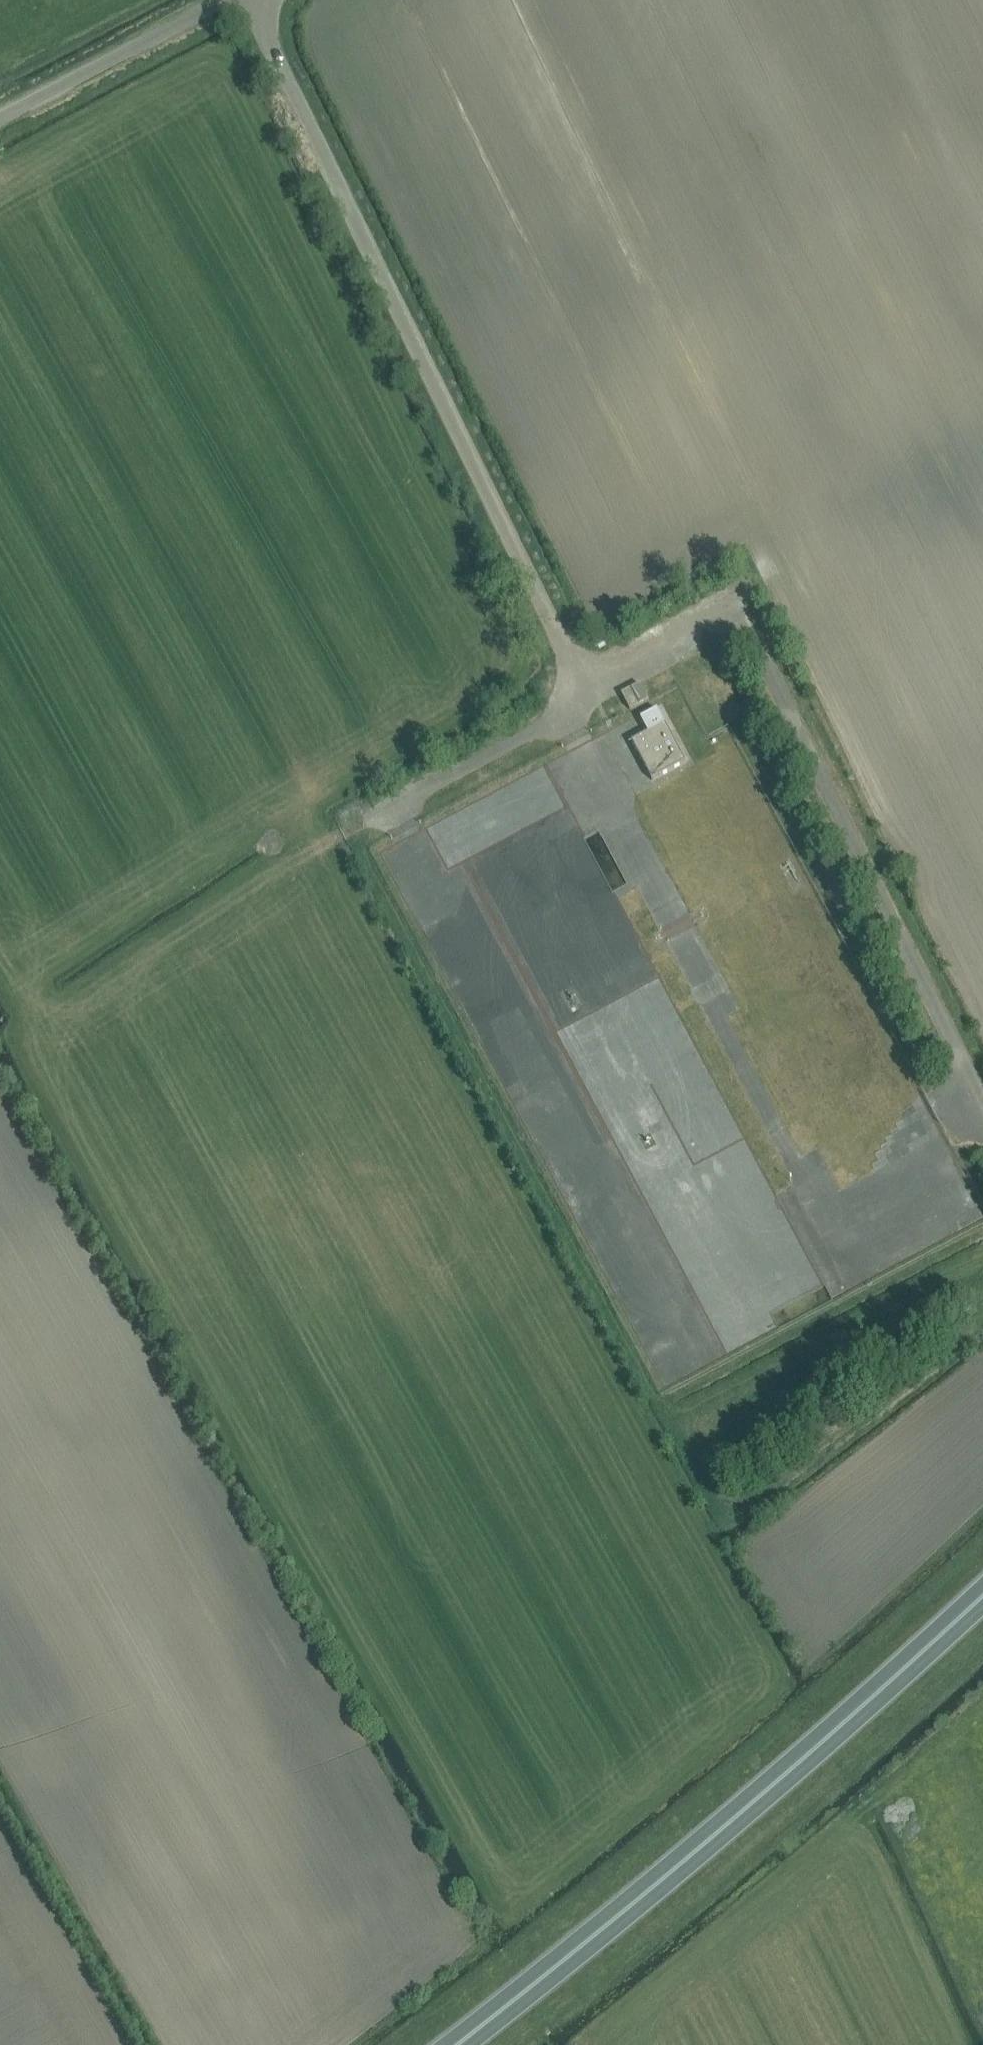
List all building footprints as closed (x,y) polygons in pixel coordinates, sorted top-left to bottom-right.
[(621,696),(629,712),(648,702),(639,686),(621,696)] [(657,711),(640,720),(648,734),(631,743),(651,782),(685,764),(657,711)]
